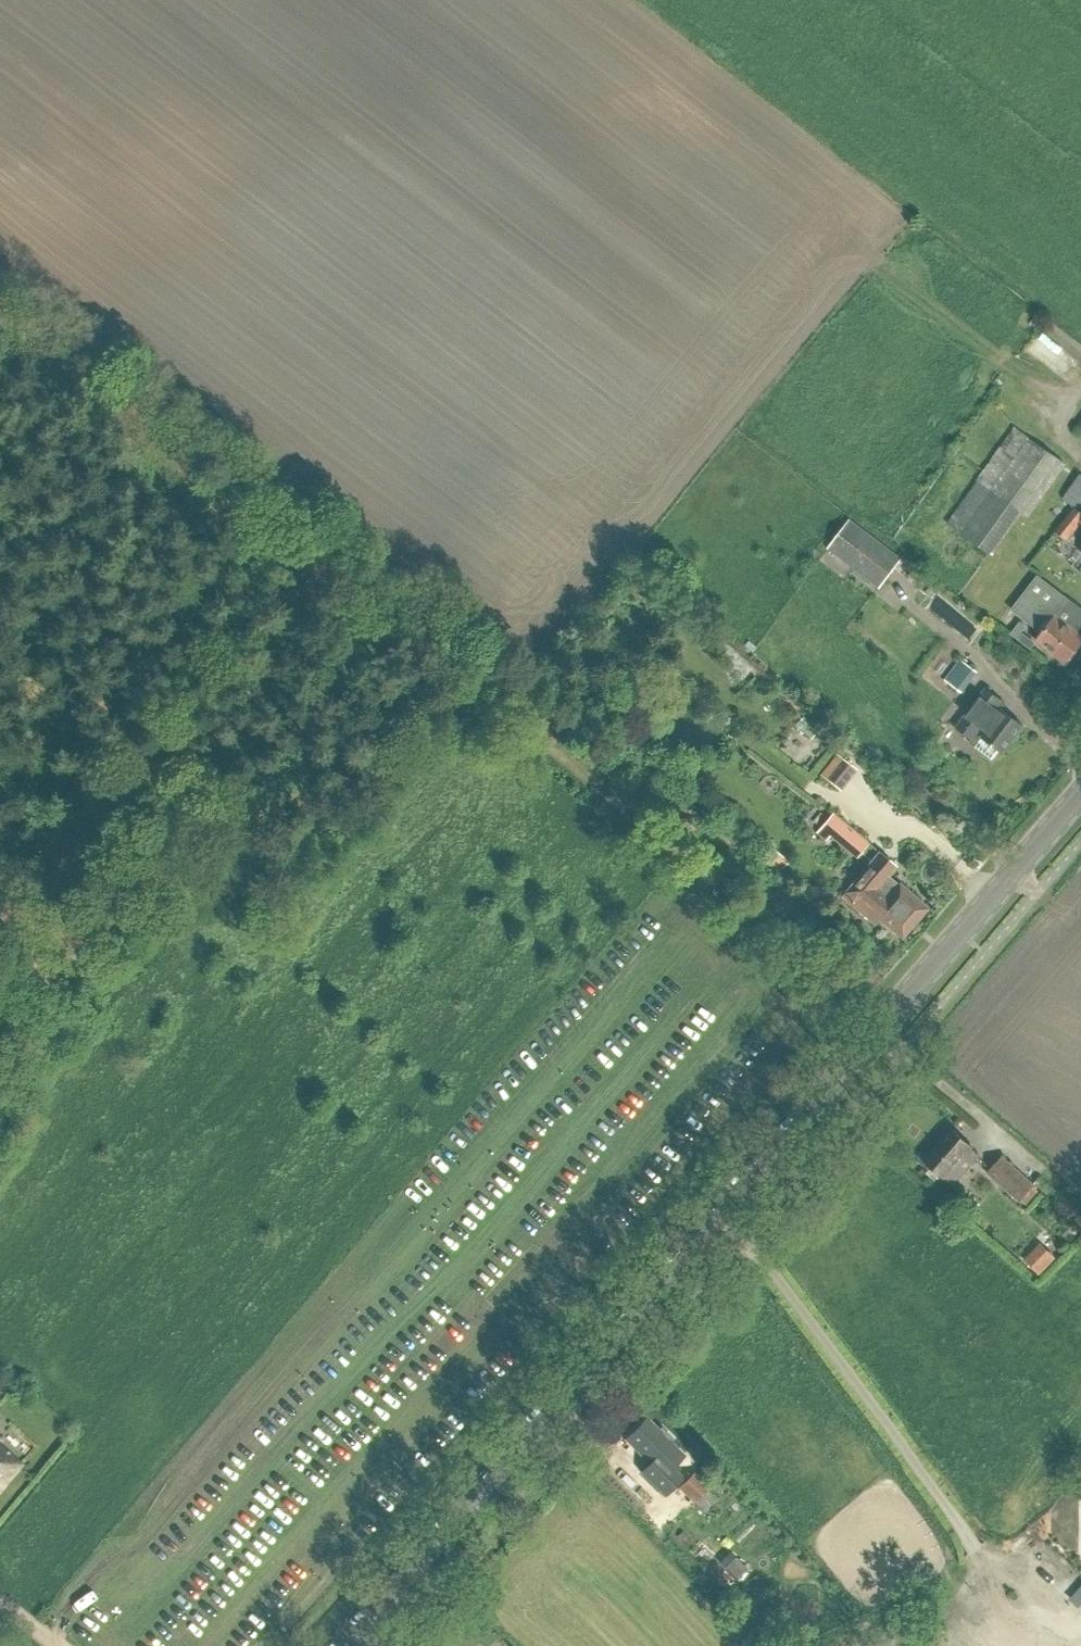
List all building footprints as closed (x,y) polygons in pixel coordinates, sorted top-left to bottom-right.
[(1030,517),(1067,464),(1015,427),(947,523),(992,554),(1022,511),(1030,517)] [(1062,498),(1075,507),(1080,512),(1080,475),(1080,474),(1062,498)] [(1080,523),(1080,522),(1080,512),(1075,507),(1056,530),(1067,539),(1080,523)] [(828,547),(880,587),(901,560),(849,520),(828,547)] [(1043,633),(1036,641),(1067,665),(1070,661),(1073,660),(1079,653),(1078,649),(1080,645),(1080,639),(1066,627),(1068,625),(1058,617),(1070,601),(1037,576),(1011,609),(1043,633)] [(863,613),(867,617),(871,612),(875,607),(877,604),(867,596),(857,609),(858,610),(863,613)] [(1027,626),(1020,620),(1010,633),(1017,639),(1027,626)] [(1036,641),(1023,633),(1018,639),(1031,649),(1036,641)] [(961,659),(945,680),(961,692),(977,671),(961,659)] [(988,687),(956,727),(971,738),(969,742),(991,759),(997,751),(1002,755),(1025,727),(1006,712),(1001,714),(998,711),(1006,701),(988,687)] [(803,715),(794,725),(810,738),(818,729),(803,715)] [(912,774),(904,767),(897,775),(906,782),(912,774)] [(841,790),(847,773),(833,768),(827,785),(841,790)] [(825,840),(830,834),(856,856),(868,843),(832,813),(815,832),(825,840)] [(777,875),(787,863),(769,848),(758,860),(777,875)] [(873,854),(839,896),(872,924),(878,918),(901,938),(927,907),(900,884),(898,887),(894,883),(886,894),(878,887),(896,866),(880,853),(876,857),(873,854)] [(956,1184),(981,1154),(967,1143),(969,1141),(952,1127),(925,1158),(956,1184)] [(1022,1198),(1035,1184),(1004,1156),(991,1171),(1022,1198)] [(1058,1195),(1054,1201),(1064,1210),(1069,1204),(1058,1195)] [(4,1378),(0,1382),(0,1390),(3,1393),(11,1385),(4,1378)] [(628,1434),(624,1438),(648,1462),(640,1471),(658,1490),(672,1476),(668,1472),(684,1455),(646,1416),(628,1434)] [(18,1463),(0,1448),(0,1485),(18,1463)] [(694,1471),(678,1486),(694,1502),(707,1488),(709,1486),(694,1471)] [(686,1502),(673,1481),(656,1492),(669,1513),(686,1502)] [(707,1488),(694,1502),(703,1512),(717,1498),(707,1488)] [(727,1503),(738,1511),(747,1500),(735,1492),(727,1503)] [(735,1556),(725,1566),(737,1577),(747,1568),(735,1556)] [(1071,1599),(1080,1607),(1080,1588),(1071,1599)]
